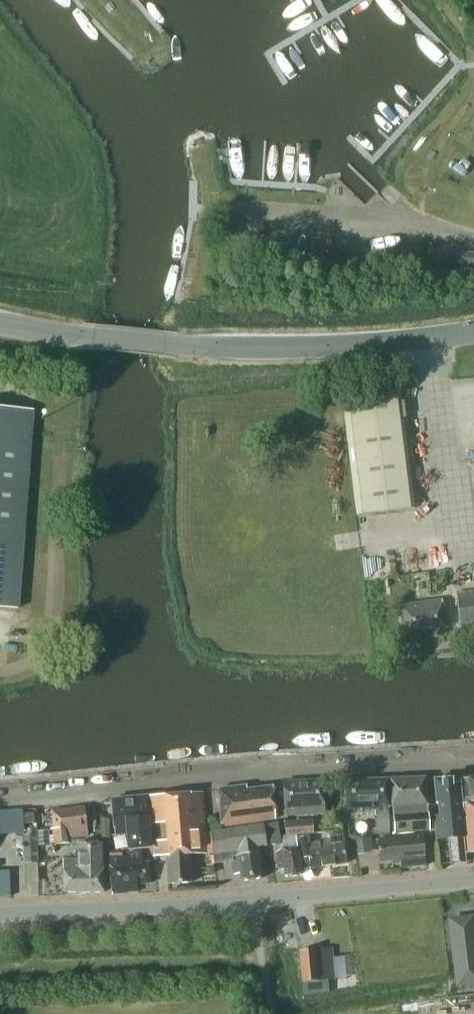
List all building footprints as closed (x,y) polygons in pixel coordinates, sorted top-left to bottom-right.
[(411,509),(396,390),(347,396),(362,515),(411,509)] [(24,531),(32,410),(0,407),(0,606),(19,608),(24,531)] [(456,591),(461,630),(473,628),(473,589),(456,591)] [(442,602),(442,599),(402,604),(403,607),(402,607),(405,632),(446,627),(443,602),(442,602)] [(427,813),(425,777),(390,778),(392,807),(394,832),(430,829),(428,813),(427,813)] [(451,863),(466,861),(459,778),(434,779),(436,803),(439,803),(439,815),(433,815),(435,840),(449,838),(451,863)] [(459,778),(466,861),(465,853),(473,853),(473,778),(459,778)] [(324,813),(322,779),(283,782),(285,815),(324,813)] [(388,808),(387,779),(366,780),(345,780),(347,813),(368,812),(370,812),(388,811),(388,808)] [(247,790),(246,786),(218,789),(221,826),(242,823),(275,819),(273,787),(247,790)] [(148,796),(151,847),(152,857),(165,856),(167,883),(190,882),(189,854),(208,852),(204,806),(198,807),(198,802),(196,802),(196,792),(148,795),(148,796)] [(151,847),(148,796),(111,799),(115,834),(126,833),(128,849),(151,847)] [(88,835),(84,806),(52,811),(54,843),(69,842),(68,838),(88,835)] [(389,812),(376,812),(377,833),(390,832),(389,812)] [(25,823),(35,823),(35,813),(24,813),(25,823)] [(102,839),(111,838),(110,818),(101,819),(102,839)] [(296,835),(309,834),(313,834),(312,819),(285,821),(286,836),(296,835)] [(267,846),(263,823),(209,831),(214,863),(232,861),(234,874),(240,873),(241,880),(263,877),(258,847),(267,846)] [(271,845),(281,843),(279,823),(268,824),(271,845)] [(51,844),(50,831),(38,831),(39,845),(51,844)] [(309,834),(296,835),(301,869),(310,867),(310,868),(346,863),(343,843),(342,832),(330,834),(330,839),(320,840),(310,842),(309,834)] [(37,863),(36,834),(22,835),(23,863),(37,863)] [(425,865),(423,834),(379,838),(381,861),(399,859),(400,868),(425,865)] [(301,869),(296,835),(286,836),(281,836),(281,843),(281,848),(276,852),(278,870),(284,870),(285,877),(302,874),(301,869)] [(371,849),(374,849),(372,836),(356,838),(358,855),(371,853),(371,849)] [(102,868),(102,843),(77,844),(77,859),(63,859),(63,868),(63,891),(103,892),(103,868),(102,868)] [(142,862),(141,852),(126,853),(126,856),(110,857),(112,893),(126,893),(126,892),(138,891),(137,884),(151,883),(149,862),(142,862)] [(0,868),(0,893),(14,893),(13,867),(0,868)] [(453,922),(460,981),(473,980),(473,946),(471,920),(453,922)] [(334,979),(332,947),(299,950),(303,995),(328,993),(326,980),(334,979)]
